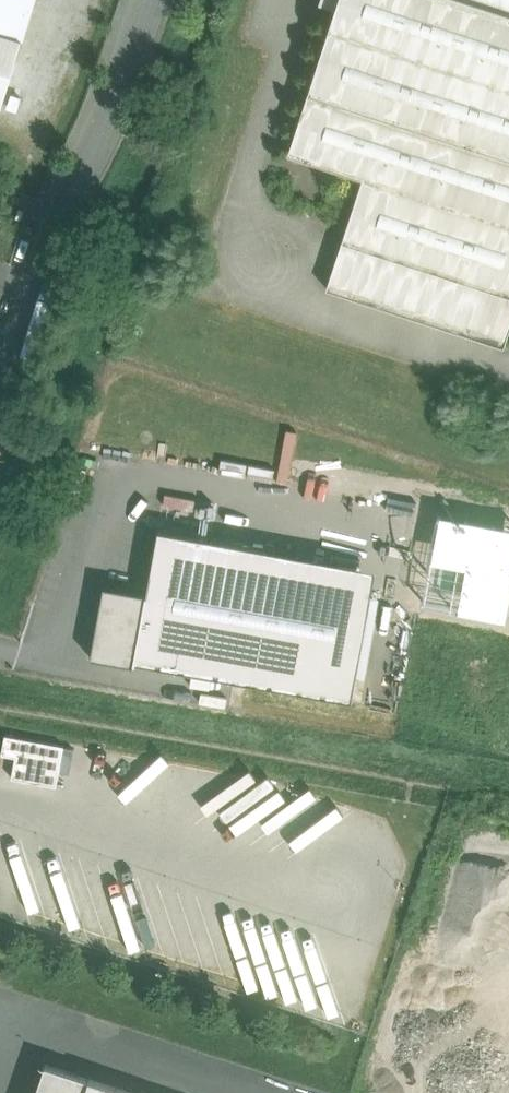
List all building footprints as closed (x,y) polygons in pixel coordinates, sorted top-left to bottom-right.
[(22,41),(34,0),(0,0),(0,34),(22,41)] [(288,152),(363,177),(327,288),(504,346),(508,331),(508,11),(476,0),(338,0),(288,152)] [(508,11),(508,0),(476,0),(508,11)] [(1,107),(22,41),(0,34),(0,107),(1,107)] [(269,549),(159,529),(147,594),(135,661),(136,661),(352,701),(372,591),(265,571),(269,549)] [(265,571),(372,591),(376,569),(269,549),(265,571)] [(136,661),(135,661),(147,594),(104,586),(91,657),(135,665),(136,661)] [(64,744),(5,733),(2,753),(16,755),(13,770),(13,777),(57,785),(64,744)] [(36,1092),(84,1092),(89,1078),(46,1064),(36,1092)] [(89,1078),(84,1092),(136,1092),(89,1078)]
